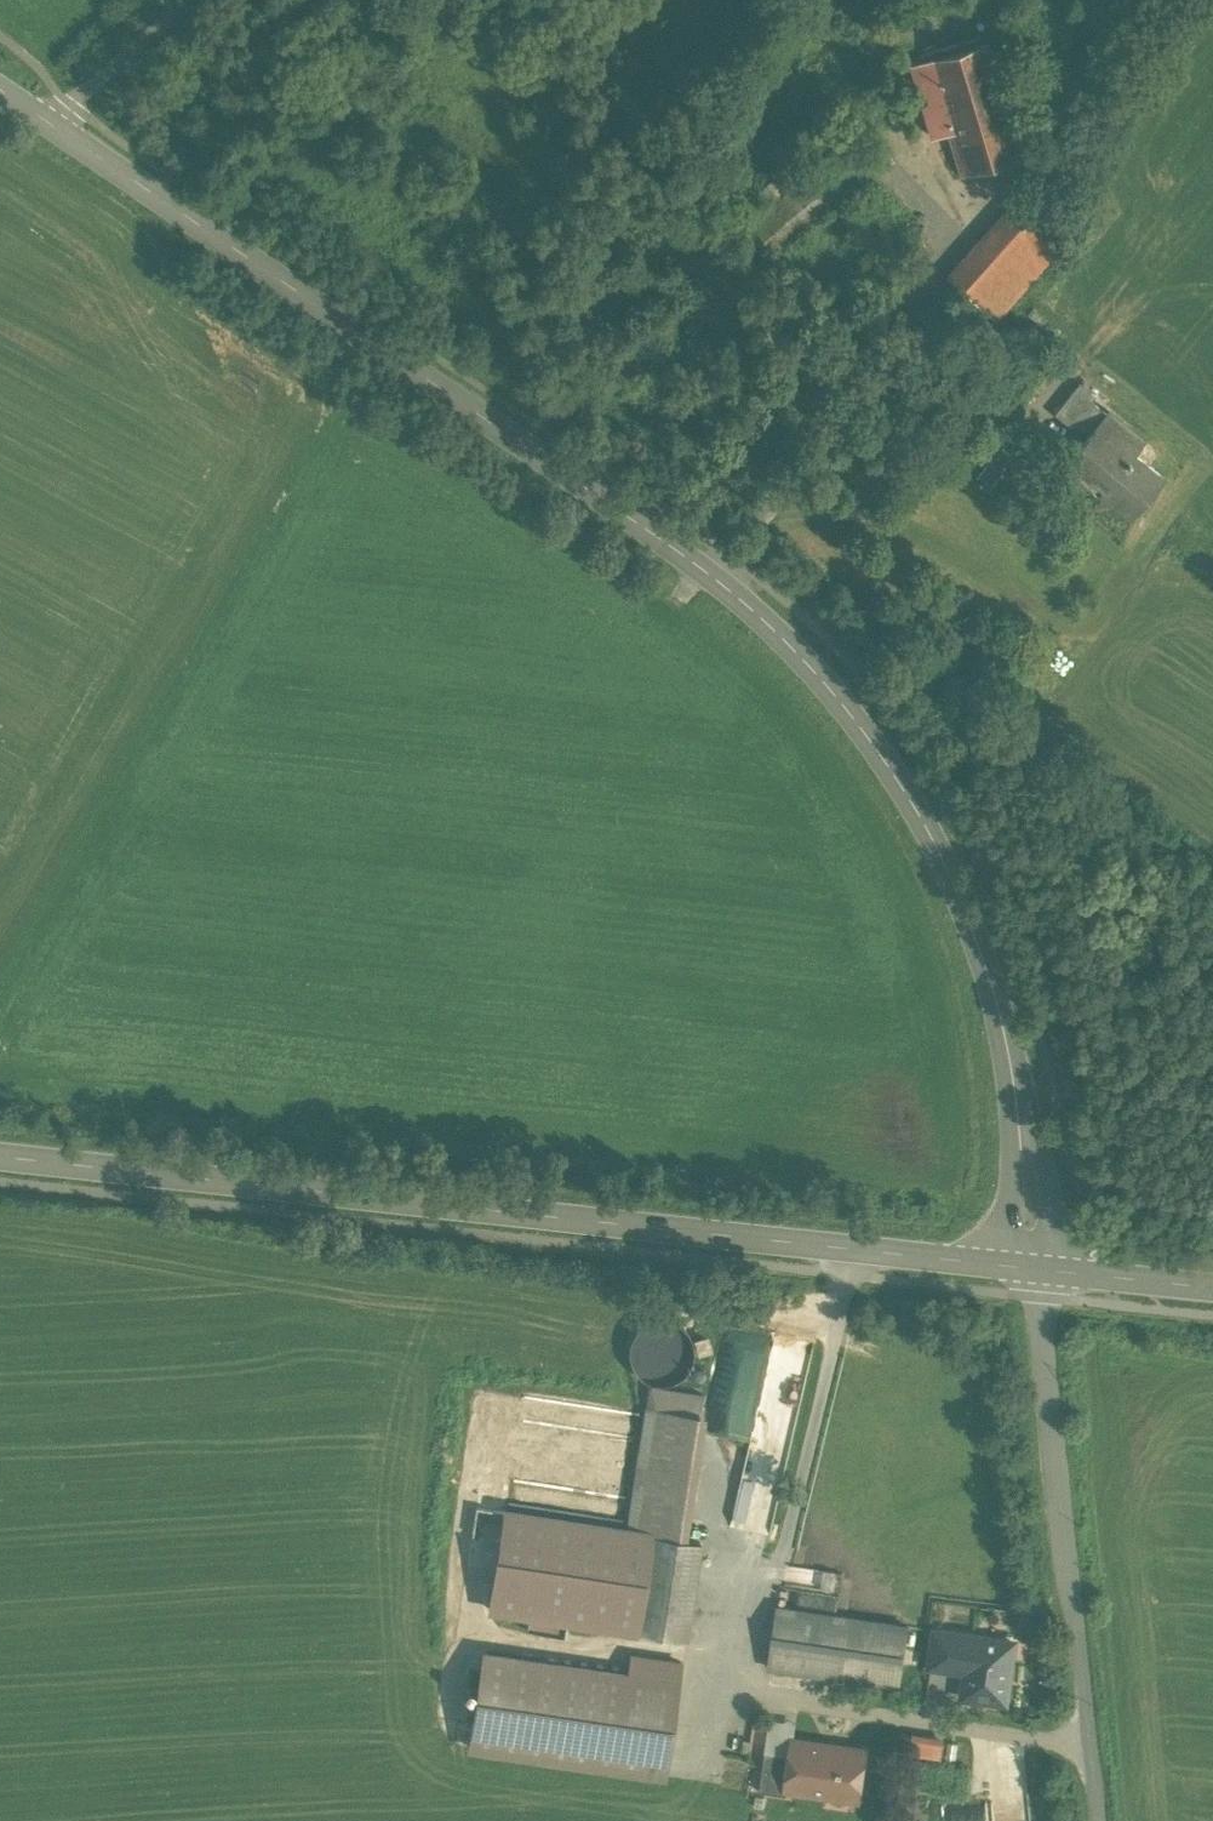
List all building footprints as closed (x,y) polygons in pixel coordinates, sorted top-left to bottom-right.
[(986,43),(912,65),(933,137),(948,132),(960,170),(959,171),(960,175),(1020,156),(986,43)] [(1059,245),(1013,204),(949,276),(994,317),(1002,308),(1059,245)] [(1079,381),(1054,412),(1070,425),(1095,394),(1079,381)] [(1142,441),(1091,400),(1073,422),(1088,434),(1066,460),(1132,513),(1163,475),(1134,452),(1142,441)] [(674,1331),(660,1325),(649,1325),(644,1327),(635,1333),(629,1341),(625,1351),(625,1359),(628,1369),(635,1378),(648,1385),(659,1386),(672,1381),(680,1374),(684,1368),(686,1358),(685,1347),(680,1338),(674,1331)] [(700,1405),(643,1396),(607,1625),(682,1637),(695,1548),(679,1545),(700,1405)] [(906,1626),(781,1608),(772,1671),(897,1689),(906,1626)] [(615,1671),(478,1651),(464,1745),(718,1781),(721,1759),(744,1762),(753,1705),(730,1701),(736,1659),(619,1643),(615,1671)] [(863,1749),(787,1738),(784,1759),(760,1755),(755,1794),(854,1807),(863,1749)]
